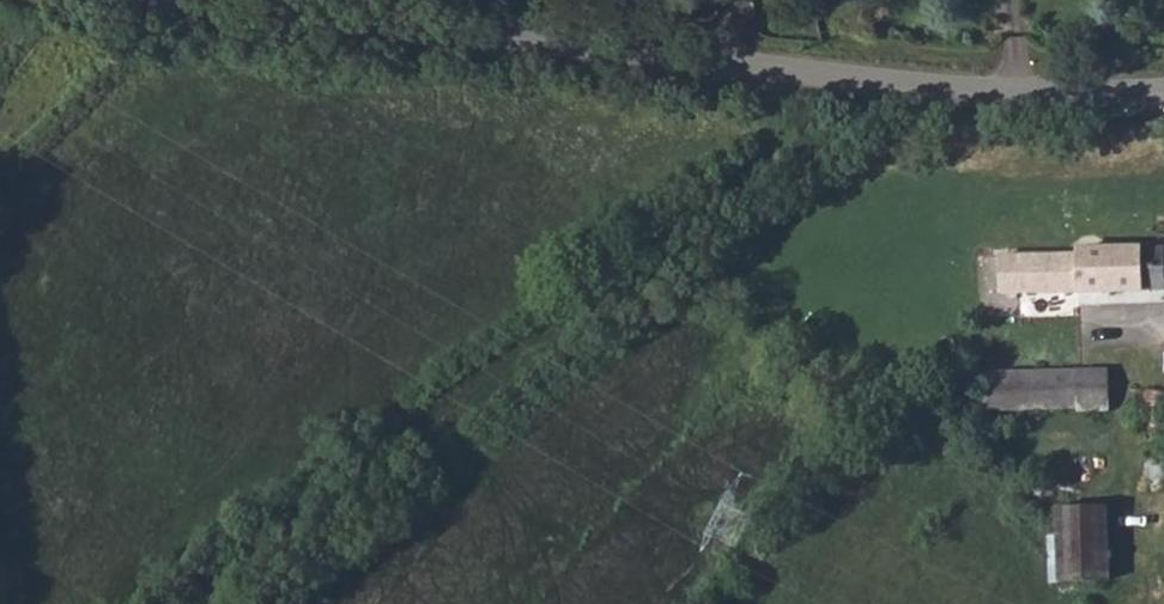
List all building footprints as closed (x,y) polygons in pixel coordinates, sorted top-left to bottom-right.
[(1003,295),(1163,290),(1163,251),(1080,254),(1079,259),(1002,261),(1003,295)] [(977,332),(974,372),(980,373),(980,406),(1052,407),(1052,371),(999,371),(1002,337),(977,332)] [(1052,371),(1052,407),(1078,407),(1078,372),(1052,371)] [(1111,372),(1078,372),(1078,407),(1078,411),(1111,410),(1111,372)] [(1148,395),(1148,435),(1163,436),(1163,395),(1148,395)]
